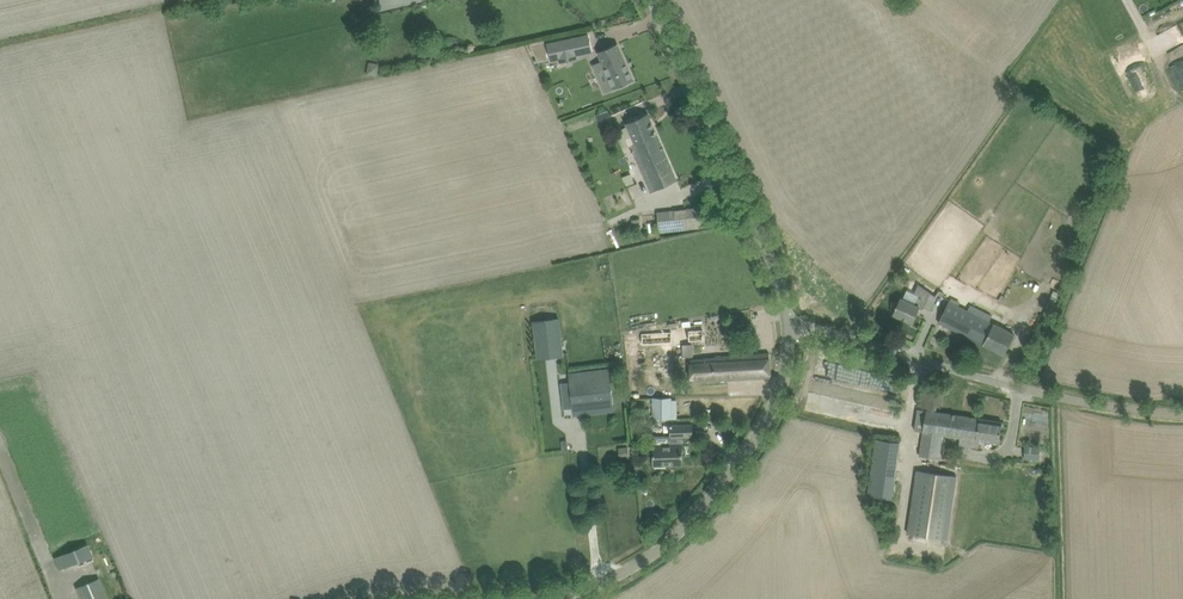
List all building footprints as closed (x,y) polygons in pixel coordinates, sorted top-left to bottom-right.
[(381,9),(421,0),(379,0),(381,9)] [(616,40),(613,31),(601,35),(603,41),(603,43),(614,40),(616,40)] [(560,62),(578,58),(577,55),(573,37),(548,42),(552,60),(559,59),(560,62)] [(618,44),(598,52),(604,67),(602,67),(608,80),(610,80),(614,89),(634,81),(618,44)] [(609,111),(596,114),(598,120),(610,116),(609,111)] [(648,113),(637,118),(626,123),(634,142),(628,145),(649,192),(677,180),(648,113)] [(708,207),(697,208),(657,213),(660,232),(710,226),(708,207)] [(930,293),(919,285),(915,293),(919,295),(915,304),(902,298),(894,314),(912,322),(919,307),(923,309),(930,293)] [(938,323),(944,326),(1003,355),(1014,334),(989,321),(992,315),(971,305),(968,311),(948,301),(938,323)] [(564,355),(560,317),(533,321),(537,358),(564,355)] [(673,344),(673,333),(643,335),(644,346),(673,344)] [(769,352),(729,355),(716,355),(716,358),(691,360),(692,382),(771,377),(769,352)] [(613,411),(608,369),(569,374),(574,415),(575,415),(574,408),(583,407),(583,414),(613,411)] [(652,397),(652,415),(652,418),(677,418),(677,410),(676,399),(672,399),(672,397),(652,397)] [(839,416),(840,405),(812,401),(810,411),(839,416)] [(900,430),(903,414),(846,402),(843,418),(900,430)] [(999,442),(1000,433),(1002,422),(918,409),(914,429),(923,431),(919,456),(939,459),(943,434),(961,436),(960,445),(978,447),(980,439),(999,442)] [(672,445),(664,445),(653,445),(653,465),(682,464),(681,437),(692,437),(692,425),(672,425),(672,445)] [(868,496),(892,499),(900,442),(876,439),(868,496)] [(629,446),(619,447),(620,455),(629,453),(629,446)] [(1025,447),(1024,459),(1039,460),(1040,448),(1025,447)] [(908,533),(947,539),(957,476),(917,470),(908,533)] [(54,558),(58,570),(93,556),(88,544),(54,558)] [(98,577),(76,587),(81,598),(107,598),(98,577)]
